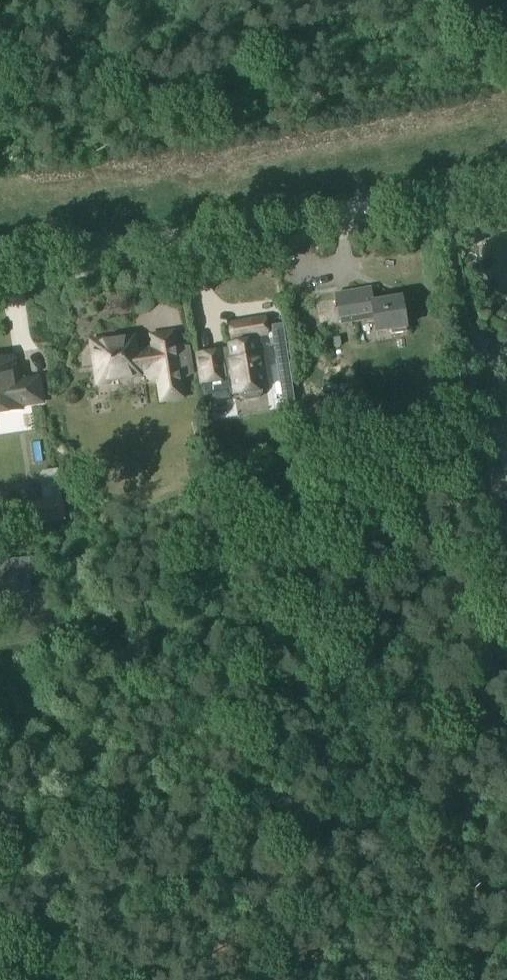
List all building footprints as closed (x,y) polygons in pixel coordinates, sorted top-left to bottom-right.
[(375,335),(407,330),(402,298),(373,303),(370,289),(336,296),(341,326),(373,321),(375,335)] [(222,352),(197,356),(202,383),(204,399),(205,403),(229,399),(229,395),(234,394),(234,395),(240,394),(240,397),(246,401),(258,399),(262,394),(261,390),(267,389),(263,369),(260,370),(255,341),(255,337),(267,335),(265,319),(229,325),(232,341),(237,340),(238,344),(230,345),(232,361),(224,363),(222,352)] [(270,327),(274,351),(286,349),(282,325),(270,327)] [(182,398),(172,334),(152,337),(154,350),(134,353),(132,341),(105,345),(100,342),(95,342),(92,347),(93,352),(97,355),(99,371),(96,375),(97,380),(101,384),(106,383),(110,378),(137,374),(137,373),(157,370),(162,401),(182,398)] [(21,410),(21,407),(42,404),(39,379),(18,382),(14,359),(2,360),(0,359),(0,413),(21,410)] [(476,371),(468,372),(471,389),(482,387),(480,377),(478,378),(476,371)] [(10,505),(9,497),(0,498),(0,507),(10,505)] [(61,524),(58,506),(29,509),(31,527),(61,524)] [(0,559),(0,594),(32,591),(31,589),(28,556),(0,559)]
